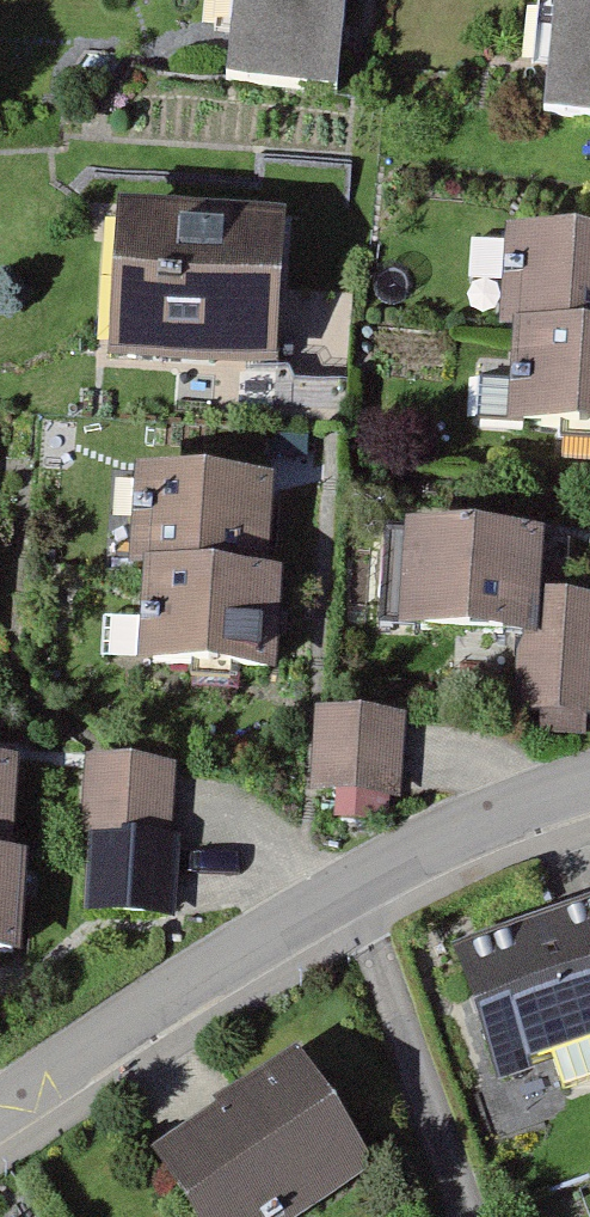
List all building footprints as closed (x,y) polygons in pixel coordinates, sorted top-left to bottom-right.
[(212,84),(336,96),(346,0),(220,0),(212,84)] [(533,114),(589,120),(589,0),(545,0),(533,114)] [(278,214),(112,209),(108,362),(273,367),(278,214)] [(511,233),(504,332),(518,333),(511,428),(589,434),(589,238),(511,233)] [(271,476),(133,466),(126,565),(139,566),(132,662),(272,672),(279,573),(265,572),(271,476)] [(531,529),(392,525),(389,628),(527,632),(529,586),(531,529)] [(529,586),(527,632),(524,706),(589,708),(589,589),(529,586)] [(401,721),(306,720),(305,812),(400,813),(401,721)] [(185,758),(92,752),(83,910),(176,916),(185,758)] [(0,758),(0,954),(21,955),(28,857),(14,856),(21,759),(0,758)] [(447,954),(493,1082),(589,1048),(589,903),(447,954)] [(148,1167),(186,1216),(283,1216),(365,1155),(291,1058),(148,1167)]
